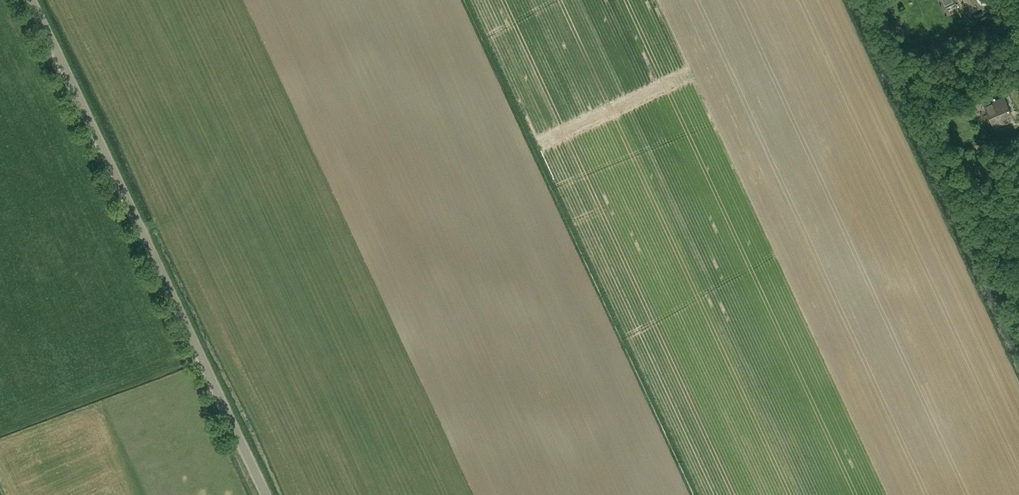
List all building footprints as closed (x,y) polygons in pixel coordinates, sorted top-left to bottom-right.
[(987,111),(992,122),(1012,113),(1007,102),(998,106),(996,100),(995,101),(992,95),(980,100),(983,107),(986,106),(988,111),(987,111)]
